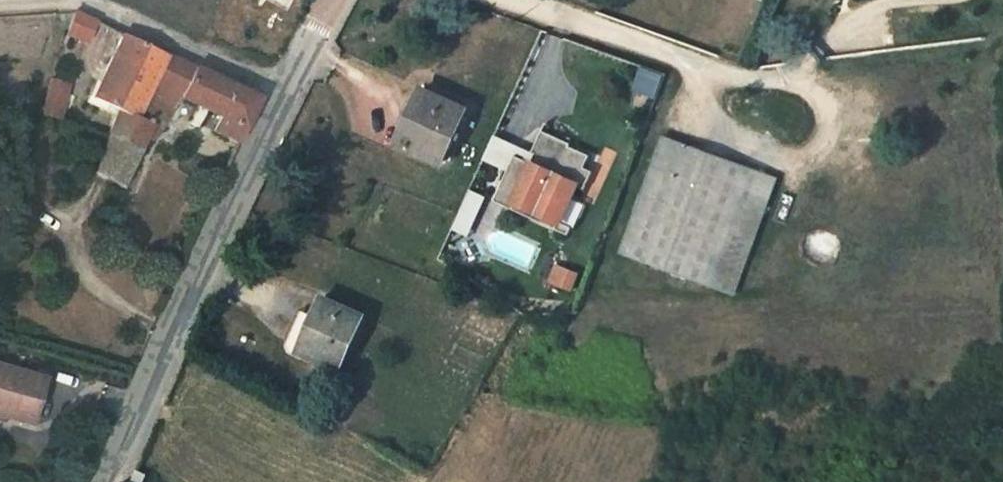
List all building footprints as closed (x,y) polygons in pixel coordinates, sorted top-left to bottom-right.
[(88,16),(75,12),(67,33),(88,41),(97,21),(88,16)] [(93,98),(116,110),(109,133),(139,150),(145,137),(153,123),(138,115),(167,54),(124,34),(93,98)] [(151,139),(180,97),(195,67),(167,54),(138,115),(153,123),(145,137),(151,139)] [(259,98),(195,67),(180,97),(222,117),(215,132),(238,143),(259,98)] [(62,119),(71,85),(51,77),(39,112),(62,119)] [(397,147),(439,168),(467,112),(423,91),(397,147)] [(99,171),(122,185),(125,187),(139,150),(109,133),(99,171)] [(525,166),(485,146),(478,161),(501,173),(485,202),(496,208),(497,206),(505,210),(509,202),(551,224),(567,195),(574,199),(583,181),(575,177),(583,161),(564,150),(565,149),(536,134),(525,155),(529,158),(525,166)] [(490,137),(485,146),(525,166),(529,158),(525,155),(490,137)] [(782,185),(670,138),(623,250),(735,296),(782,185)] [(478,198),(462,190),(443,226),(459,235),(478,198)] [(576,277),(555,268),(549,282),(570,291),(576,277)] [(321,295),(295,348),(337,369),(362,315),(321,295)] [(0,409),(0,410),(0,416),(39,427),(50,384),(0,370),(0,409)] [(144,481),(160,481),(164,473),(150,467),(144,481)]
